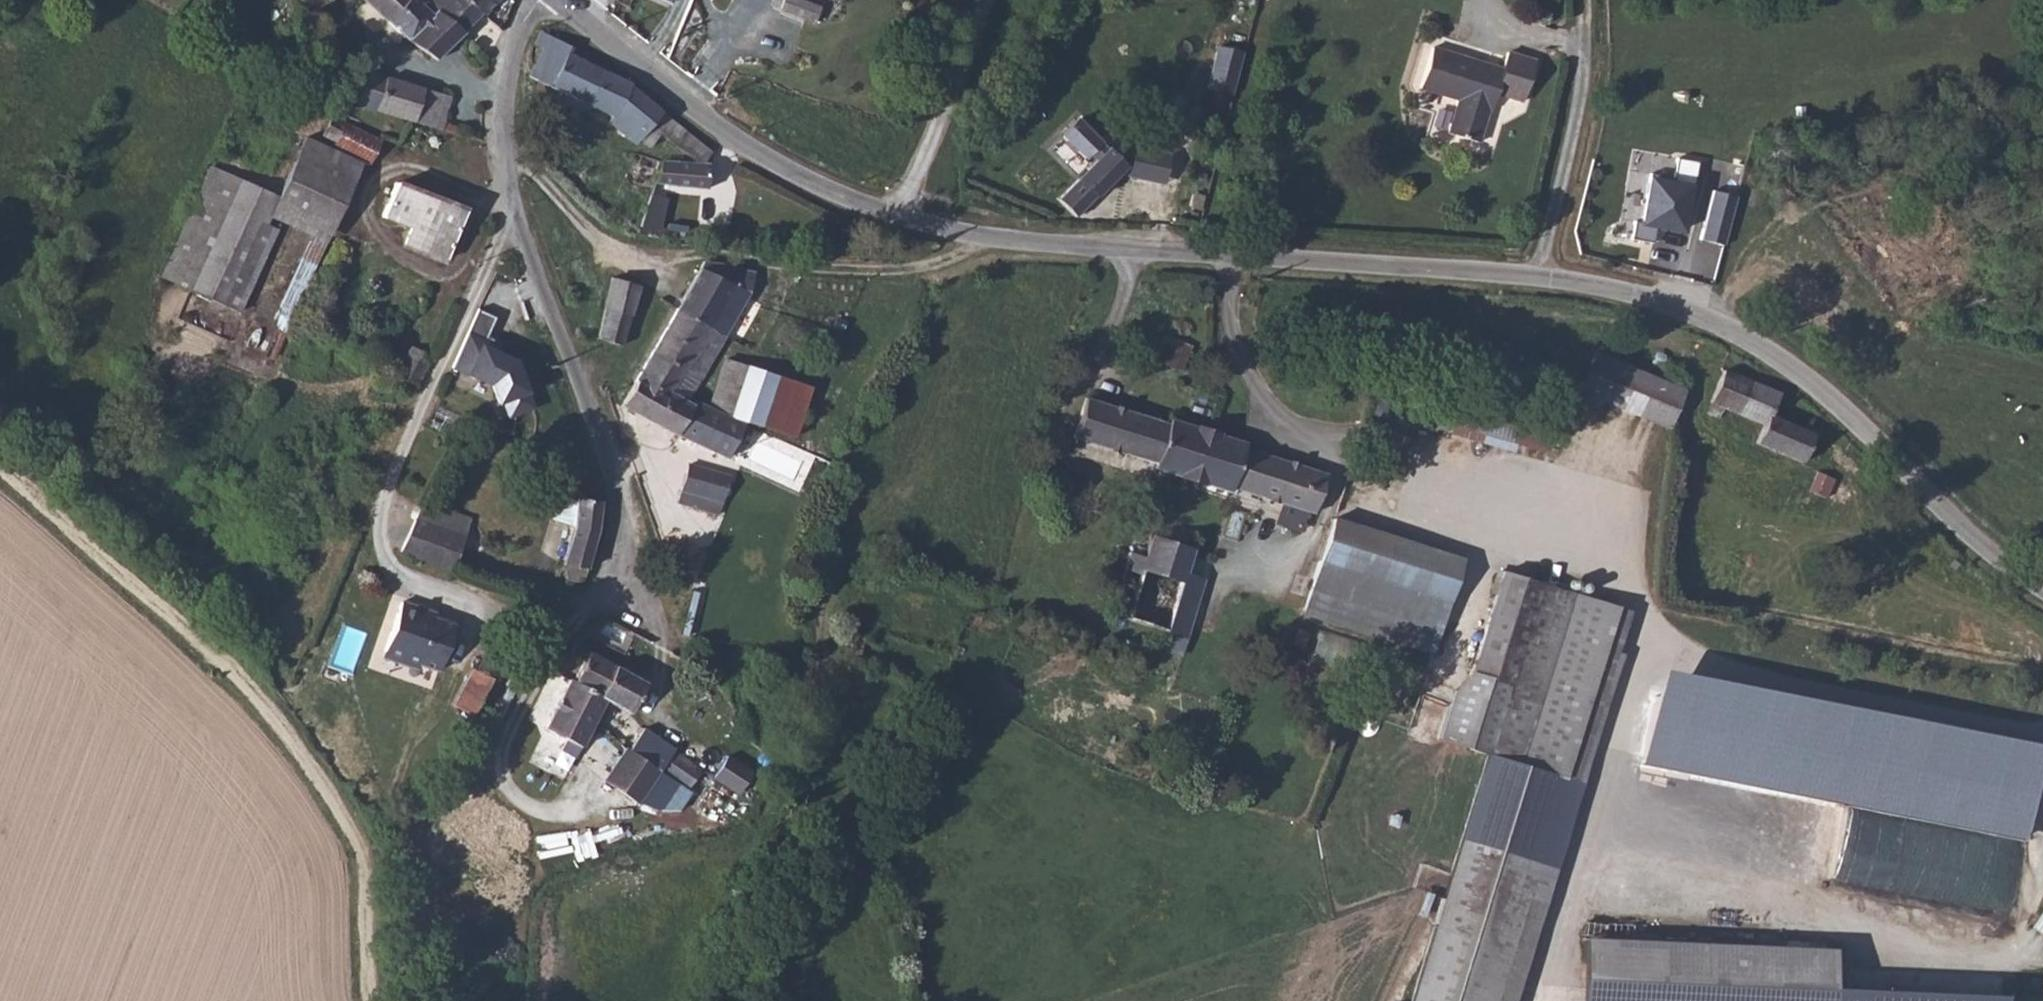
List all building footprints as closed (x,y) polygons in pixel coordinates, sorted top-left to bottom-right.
[(402,16),(421,0),(381,0),(402,16)] [(402,16),(430,38),(458,14),(456,12),(440,0),(421,0),(402,16)] [(470,0),(440,0),(456,12),(470,0)] [(781,9),(819,19),(823,4),(809,0),(784,0),(781,9)] [(703,164),(710,152),(629,87),(630,84),(572,48),(540,31),(534,43),(544,48),(528,76),(611,116),(607,122),(634,143),(637,140),(648,148),(656,136),(658,131),(677,147),(697,161),(703,164)] [(1507,66),(1436,44),(1423,85),(1464,97),(1453,131),(1483,139),(1493,105),(1495,106),(1500,91),(1527,99),(1539,58),(1512,49),(1507,66)] [(357,103),(439,130),(449,97),(367,71),(357,103)] [(1058,109),(1082,131),(1086,126),(1094,133),(1057,173),(1079,195),(1123,143),(1127,143),(1126,148),(1141,150),(1146,121),(1130,119),(1128,134),(1114,132),(1072,94),(1058,109)] [(331,147),(360,162),(367,166),(380,140),(331,116),(321,136),(334,142),(331,147)] [(1166,124),(1146,121),(1141,150),(1161,153),(1166,124)] [(295,206),(288,223),(324,241),(360,162),(331,147),(306,135),(277,198),(295,206)] [(661,161),(654,183),(707,188),(708,165),(703,164),(697,161),(697,165),(661,161)] [(277,198),(210,167),(159,277),(238,312),(276,230),(265,224),(270,214),(277,198)] [(1654,229),(1684,232),(1694,183),(1649,177),(1639,224),(1635,223),(1633,238),(1652,243),(1654,229)] [(395,183),(386,207),(382,216),(410,227),(404,244),(445,260),(464,210),(395,183)] [(1713,190),(1701,239),(1726,246),(1738,196),(1713,190)] [(295,206),(277,198),(270,214),(288,223),(295,206)] [(757,273),(702,262),(677,311),(725,338),(757,273)] [(611,278),(596,339),(622,346),(638,285),(611,278)] [(477,309),(450,367),(496,388),(507,417),(531,408),(513,362),(494,353),(497,348),(484,342),(495,317),(477,309)] [(686,405),(725,338),(677,311),(634,381),(686,405)] [(1164,336),(1159,359),(1185,364),(1189,341),(1164,336)] [(1668,378),(1582,337),(1564,375),(1650,416),(1668,378)] [(725,358),(708,406),(743,422),(797,436),(816,386),(725,358)] [(1765,387),(1714,361),(1699,391),(1746,416),(1739,433),(1783,453),(1797,426),(1757,407),(1765,387)] [(1176,450),(1192,401),(1154,389),(1152,396),(1069,370),(1059,404),(1140,432),(1139,438),(1176,450)] [(686,405),(634,381),(620,408),(675,436),(694,408),(686,405)] [(697,400),(694,408),(675,436),(726,459),(743,422),(708,406),(697,400)] [(1230,413),(1192,401),(1176,450),(1214,462),(1215,454),(1250,465),(1260,429),(1255,428),(1228,419),(1230,413)] [(1455,406),(1450,435),(1516,447),(1521,418),(1455,406)] [(1313,446),(1260,429),(1250,465),(1302,481),(1313,446)] [(687,463),(676,505),(716,517),(728,474),(687,463)] [(1388,504),(1321,484),(1291,579),(1361,599),(1366,582),(1373,562),(1388,504)] [(579,497),(578,500),(560,496),(552,520),(574,527),(562,565),(566,566),(565,571),(565,575),(567,579),(571,581),(575,582),(579,582),(582,580),(585,574),(598,531),(601,502),(579,497)] [(414,519),(399,551),(451,570),(464,536),(463,536),(469,518),(423,502),(415,519),(414,519)] [(1125,530),(1167,544),(1175,516),(1158,510),(1134,502),(1125,530)] [(1450,523),(1388,504),(1373,562),(1366,582),(1428,600),(1450,523)] [(1093,581),(1131,594),(1150,600),(1155,583),(1167,544),(1125,530),(1121,544),(1117,557),(1101,553),(1093,581)] [(1155,583),(1178,590),(1188,551),(1167,544),(1155,583)] [(1629,611),(1502,571),(1469,671),(1459,669),(1437,744),(1485,761),(1409,1000),(1514,1000),(1629,611)] [(1366,582),(1361,599),(1423,617),(1428,600),(1366,582)] [(453,625),(433,618),(423,615),(425,610),(401,602),(383,652),(437,671),(453,625)] [(423,615),(433,618),(435,614),(425,610),(423,615)] [(1313,655),(1345,666),(1354,640),(1322,629),(1313,655)] [(586,678),(585,681),(611,693),(626,661),(568,632),(554,661),(586,678)] [(476,670),(492,680),(494,680),(510,651),(492,641),(476,670)] [(548,658),(525,708),(545,718),(540,730),(556,737),(575,700),(585,681),(586,678),(554,661),(548,658)] [(472,716),(492,680),(476,670),(473,668),(452,705),(472,716)] [(632,738),(645,745),(656,725),(626,707),(613,727),(632,738)] [(525,708),(509,743),(544,760),(556,737),(540,730),(545,718),(525,708)] [(1806,754),(1800,786),(1912,807),(1915,791),(1905,790),(1907,776),(1913,777),(1921,736),(1846,722),(1840,752),(1815,747),(1814,755),(1806,754)] [(674,762),(686,743),(656,725),(645,745),(674,762)] [(632,738),(613,727),(605,740),(624,751),(632,738)] [(740,793),(755,770),(729,752),(713,774),(740,793)] [(1866,831),(1900,838),(1905,812),(1884,808),(1880,827),(1867,824),(1866,831)] [(2001,949),(2023,815),(1996,811),(1994,823),(1989,822),(1985,846),(1974,844),(1958,942),(2001,949)] [(1902,940),(1939,947),(1964,818),(1933,812),(1923,865),(1917,864),(1902,940)] [(2003,996),(1838,988),(1835,947),(1586,942),(1583,1000),(2003,1000),(2003,996)]
